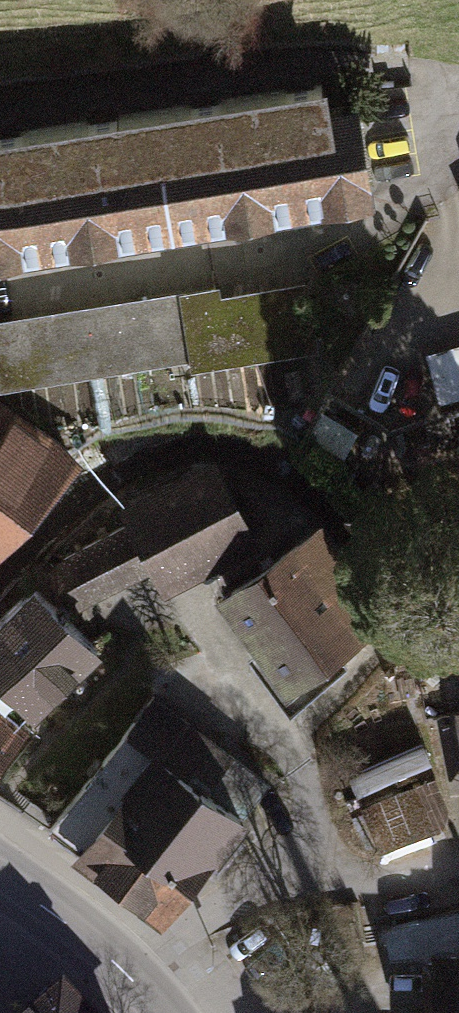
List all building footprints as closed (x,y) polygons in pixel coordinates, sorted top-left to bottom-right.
[(338,101),(334,78),(261,90),(282,210),(382,192),(365,96),(338,101)] [(261,90),(165,107),(186,227),(282,210),(261,90)] [(165,107),(65,123),(84,243),(186,227),(165,107)] [(0,133),(0,256),(84,243),(65,123),(0,133)] [(0,321),(0,390),(191,358),(193,370),(322,349),(310,281),(224,295),(222,285),(0,321)] [(443,409),(458,405),(458,351),(429,359),(443,409)] [(4,553),(82,454),(0,401),(0,551),(4,553)] [(218,455),(121,504),(131,523),(54,562),(78,610),(158,569),(168,588),(262,540),(218,455)] [(391,618),(318,520),(213,597),(254,652),(247,657),(288,713),(346,665),(339,657),(391,618)] [(38,586),(0,627),(0,766),(34,727),(21,718),(29,711),(39,718),(105,653),(38,586)] [(151,697),(52,830),(79,850),(73,858),(163,926),(269,785),(151,697)] [(435,775),(360,805),(379,853),(443,827),(447,808),(435,775)] [(428,956),(430,1012),(458,1012),(458,956),(428,956)] [(70,1003),(60,1012),(79,1012),(70,1003)]
